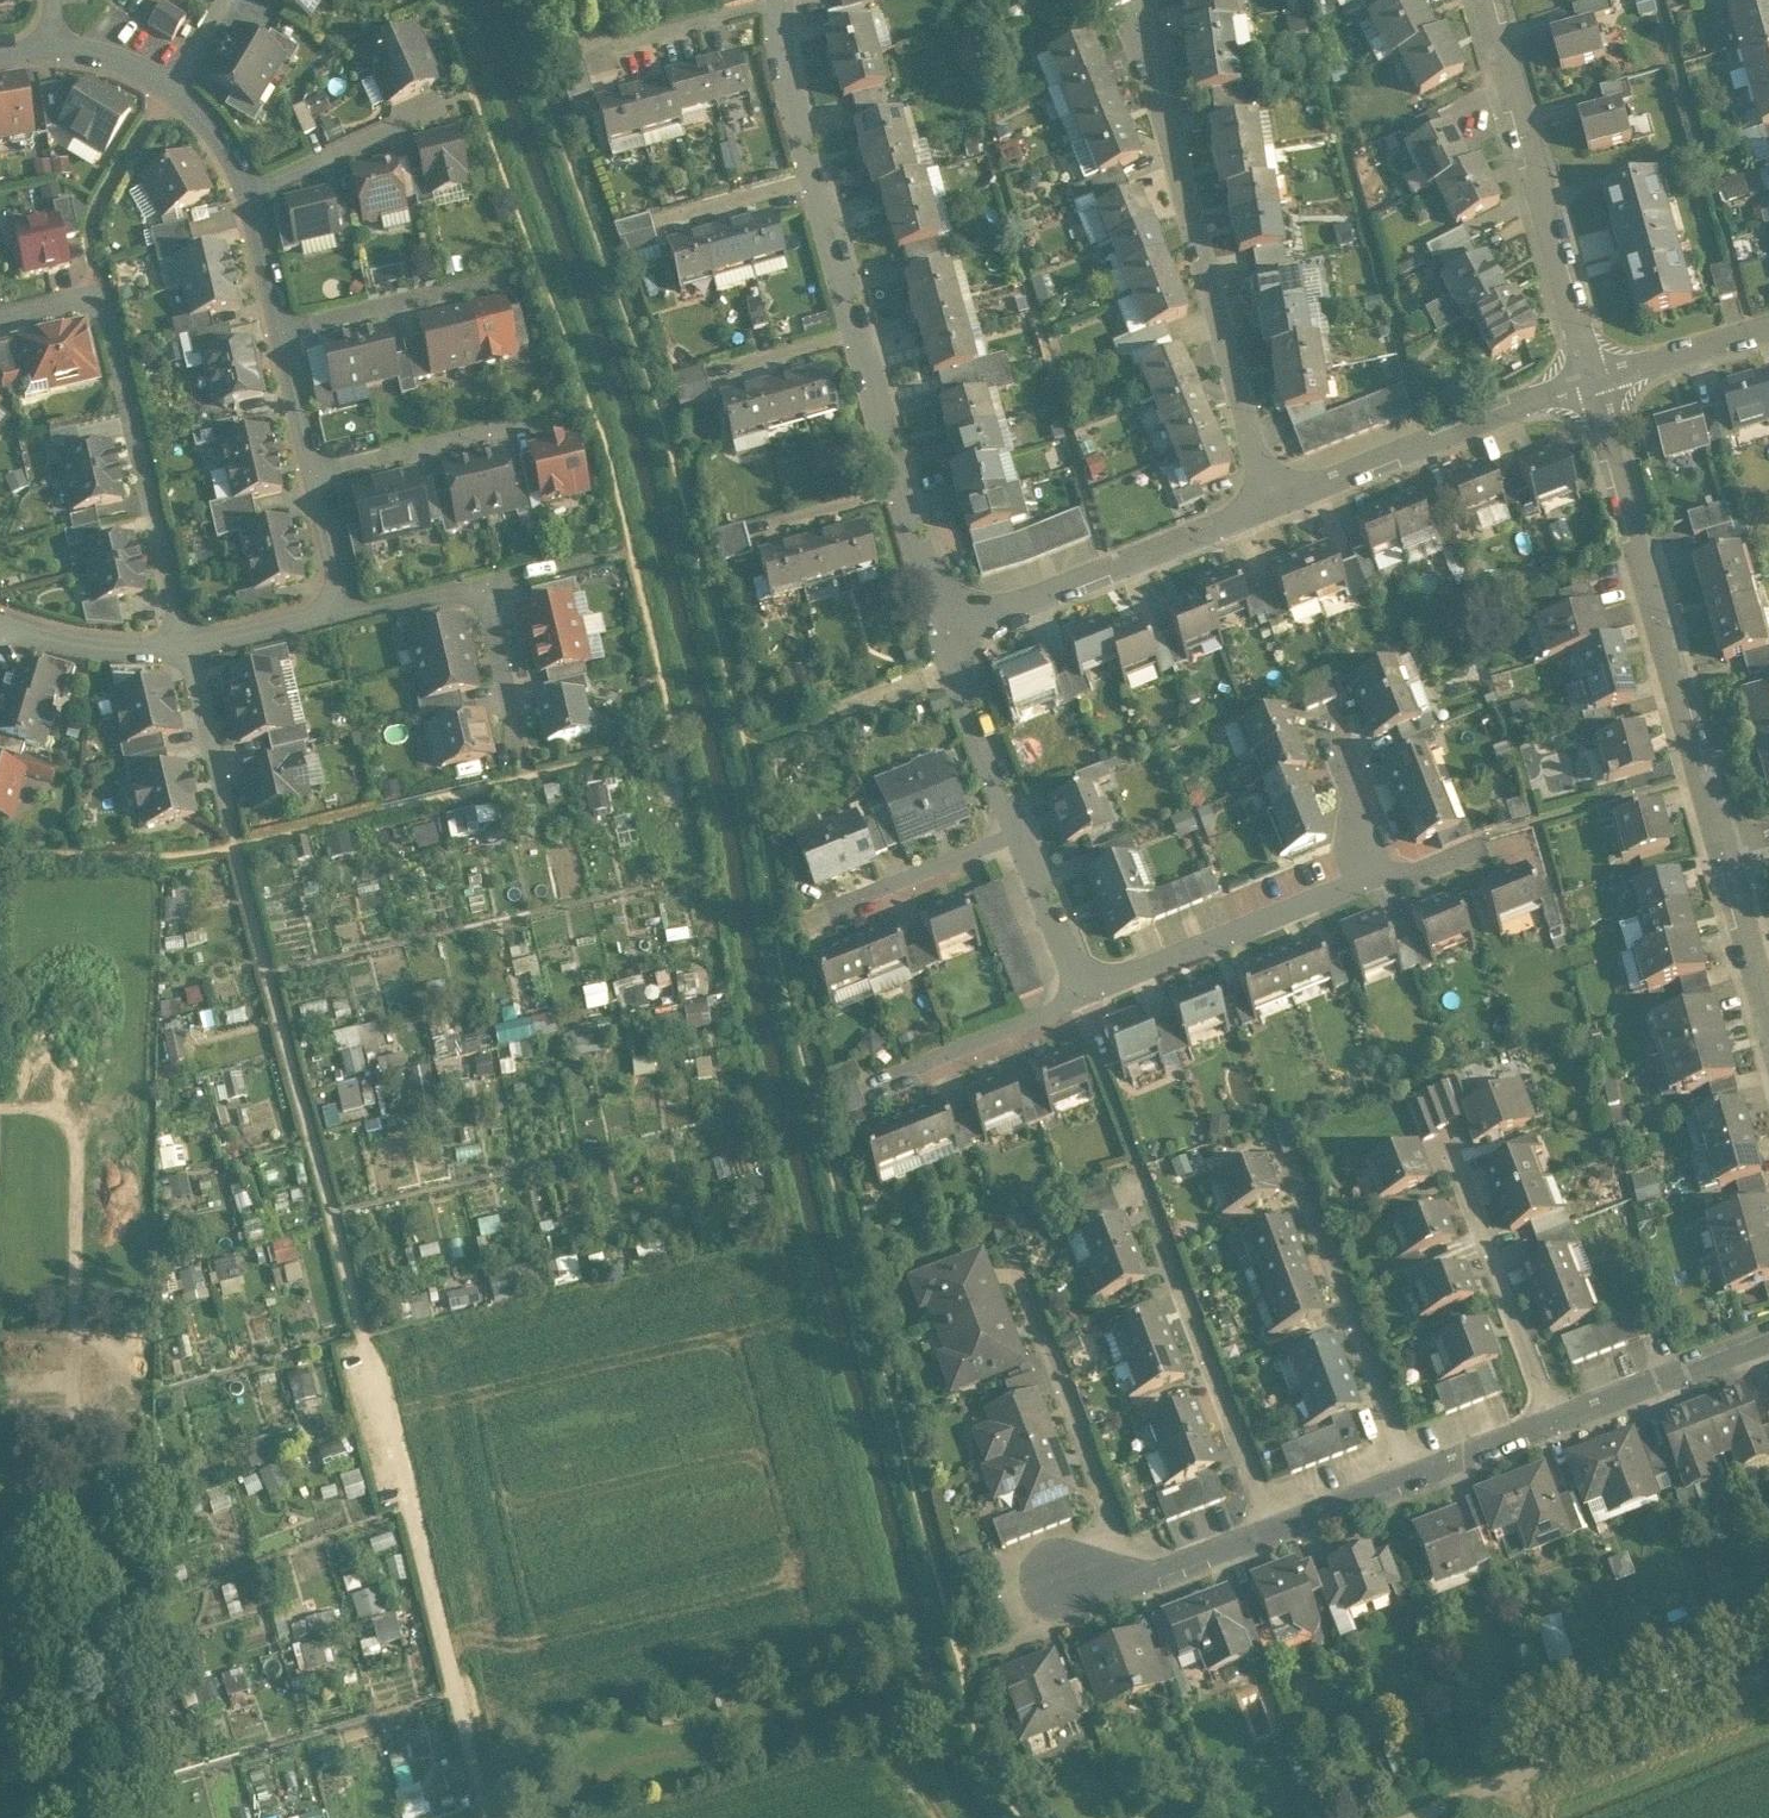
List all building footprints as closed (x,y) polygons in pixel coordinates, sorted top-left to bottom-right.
[(288,6),(309,19),(310,18),(321,0),(279,0),(288,6)] [(843,10),(843,11),(861,6),(878,1),(878,0),(842,0),(843,10)] [(1109,11),(1131,0),(1103,0),(1109,11)] [(1190,9),(1188,9),(1188,11),(1190,10),(1192,27),(1193,29),(1227,23),(1234,22),(1231,0),(1189,0),(1190,9)] [(1371,12),(1395,0),(1365,0),(1371,12)] [(1369,19),(1381,42),(1387,39),(1397,57),(1405,53),(1405,52),(1433,38),(1432,37),(1413,0),(1407,0),(1369,19)] [(1574,7),(1578,23),(1615,12),(1612,0),(1600,0),(1574,7)] [(1732,10),(1757,3),(1756,0),(1729,0),(1732,10)] [(1732,10),(1743,50),(1768,43),(1768,0),(1767,0),(1757,3),(1732,10)] [(175,11),(162,4),(148,27),(160,34),(175,11)] [(861,6),(843,11),(843,10),(828,14),(833,33),(866,24),(861,6)] [(187,18),(175,11),(160,34),(172,42),(187,18)] [(1300,14),(1289,17),(1293,35),(1305,32),(1300,14)] [(1227,23),(1193,29),(1192,27),(1185,28),(1188,47),(1187,47),(1187,49),(1189,48),(1191,60),(1232,54),(1227,23)] [(1596,23),(1552,35),(1562,71),(1606,59),(1596,23)] [(833,33),(826,35),(835,66),(875,54),(866,24),(833,33)] [(1080,26),(1054,36),(1060,52),(1086,41),(1080,26)] [(262,46),(236,30),(222,53),(269,82),(282,60),(283,59),(262,46)] [(415,31),(364,54),(375,80),(427,57),(415,31)] [(299,49),(271,32),(262,46),(283,59),(282,60),(290,65),(299,49)] [(1441,33),(1432,37),(1433,38),(1405,52),(1405,53),(1414,70),(1408,73),(1420,96),(1462,74),(1441,33)] [(1060,52),(1050,56),(1063,88),(1102,72),(1089,40),(1086,41),(1060,52)] [(1743,50),(1754,89),(1768,85),(1768,43),(1743,50)] [(269,82),(222,53),(208,76),(234,92),(255,105),(256,104),(269,82)] [(875,54),(835,66),(843,99),(853,96),(884,88),(875,54)] [(1232,54),(1191,60),(1193,71),(1190,72),(1191,73),(1192,73),(1196,94),(1211,92),(1237,88),(1232,54)] [(427,57),(375,80),(387,106),(439,82),(427,57)] [(738,57),(705,66),(716,107),(749,98),(738,57)] [(705,66),(665,77),(667,84),(668,84),(678,117),(716,107),(705,66)] [(1102,72),(1063,88),(1074,116),(1113,101),(1102,72)] [(1629,81),(1601,88),(1605,103),(1633,95),(1629,81)] [(4,144),(33,139),(24,83),(0,86),(0,116),(4,144)] [(667,84),(629,95),(641,135),(679,124),(678,117),(668,84),(667,84)] [(71,85),(40,90),(47,132),(61,130),(83,93),(71,85)] [(130,111),(89,85),(83,93),(61,130),(103,155),(130,111)] [(1754,89),(1765,129),(1768,128),(1768,85),(1754,89)] [(1237,88),(1211,92),(1214,108),(1242,104),(1242,103),(1240,87),(1237,88)] [(884,88),(853,96),(857,111),(885,103),(888,103),(884,88)] [(255,105),(234,92),(225,106),(254,124),(263,108),(256,104),(255,105)] [(629,95),(596,104),(607,144),(641,135),(629,95)] [(1113,101),(1074,116),(1086,145),(1125,129),(1113,101)] [(1242,104),(1214,108),(1217,124),(1252,119),(1250,102),(1242,103),(1242,104)] [(885,103),(857,111),(861,126),(889,118),(885,103)] [(1624,104),(1580,116),(1590,153),(1634,140),(1624,104)] [(317,130),(305,105),(292,110),(304,136),(317,130)] [(1435,112),(1403,128),(1410,142),(1442,126),(1435,112)] [(861,126),(856,127),(866,161),(906,149),(897,116),(889,118),(861,126)] [(1217,124),(1212,125),(1215,146),(1213,146),(1214,147),(1216,147),(1218,159),(1259,152),(1253,119),(1252,119),(1217,124)] [(1125,129),(1086,145),(1098,175),(1099,177),(1120,168),(1138,161),(1125,129)] [(1448,129),(1406,150),(1427,192),(1435,188),(1435,187),(1469,169),(1448,129)] [(455,136),(418,145),(424,172),(427,184),(428,184),(431,195),(433,195),(466,187),(463,175),(464,175),(455,136)] [(725,180),(742,176),(734,140),(717,143),(725,180)] [(906,149),(866,161),(874,191),(881,189),(881,188),(915,179),(914,178),(906,149)] [(1259,152),(1218,159),(1219,171),(1217,171),(1218,173),(1219,172),(1222,191),(1229,190),(1229,189),(1263,183),(1259,152)] [(190,156),(142,183),(162,220),(210,193),(190,156)] [(374,170),(353,175),(364,221),(367,220),(373,224),(381,222),(384,216),(405,211),(402,201),(393,164),(392,159),(378,162),(374,170)] [(407,160),(393,164),(402,201),(416,198),(411,175),(407,160)] [(1477,164),(1469,169),(1435,187),(1435,188),(1456,227),(1498,205),(1477,164)] [(1120,168),(1099,177),(1098,175),(1086,181),(1092,197),(1126,182),(1120,168)] [(424,172),(411,175),(416,198),(418,208),(435,204),(433,195),(431,195),(428,184),(427,184),(424,172)] [(1658,176),(1606,190),(1624,256),(1677,242),(1686,239),(1677,208),(1668,211),(1658,176)] [(915,179),(881,188),(881,189),(889,218),(930,207),(921,177),(914,178),(915,179)] [(1132,198),(1126,182),(1092,197),(1098,212),(1132,198)] [(1263,183),(1229,189),(1229,190),(1232,206),(1230,207),(1230,208),(1232,208),(1234,219),(1275,213),(1270,182),(1263,183)] [(328,193),(286,203),(287,208),(296,245),(298,244),(338,235),(333,212),(328,193)] [(1132,198),(1098,212),(1111,243),(1149,227),(1137,196),(1132,198)] [(71,202),(53,206),(57,221),(58,220),(63,241),(79,237),(71,202)] [(930,207),(889,218),(898,251),(903,250),(939,240),(930,207)] [(287,208),(274,211),(284,253),(299,249),(298,244),(296,245),(287,208)] [(346,209),(333,212),(338,235),(339,240),(353,236),(346,209)] [(1275,213),(1234,219),(1236,231),(1234,232),(1234,233),(1236,233),(1239,254),(1253,251),(1280,247),(1275,213)] [(650,216),(614,226),(620,241),(654,231),(650,216)] [(773,218),(740,227),(751,267),(784,258),(773,218)] [(57,221),(15,231),(20,250),(16,255),(19,267),(24,270),(26,276),(69,266),(63,241),(58,220),(57,221)] [(740,227),(701,238),(712,278),(751,267),(740,227)] [(1149,227),(1111,243),(1123,271),(1161,256),(1149,227)] [(1463,229),(1425,249),(1432,262),(1438,259),(1439,260),(1471,243),(1463,229)] [(701,238),(668,247),(679,288),(712,278),(701,238)] [(192,240),(155,249),(159,265),(176,261),(176,260),(195,255),(192,240)] [(939,240),(903,250),(907,265),(943,255),(939,240)] [(1677,242),(1624,256),(1641,319),(1694,304),(1677,242)] [(1471,243),(1439,260),(1446,274),(1478,257),(1471,243)] [(1280,247),(1253,251),(1256,267),(1286,262),(1284,247),(1281,248),(1280,247)] [(195,255),(176,260),(176,261),(183,290),(234,278),(230,265),(231,265),(231,263),(228,263),(225,248),(195,255)] [(943,255),(907,265),(911,280),(947,270),(943,255)] [(1161,256),(1123,271),(1135,300),(1173,285),(1161,256)] [(1484,260),(1441,281),(1451,300),(1432,310),(1444,332),(1472,318),(1471,318),(1505,301),(1505,299),(1484,260)] [(1286,262),(1256,267),(1259,284),(1297,278),(1294,261),(1286,262)] [(1730,265),(1712,270),(1720,301),(1739,296),(1730,265)] [(911,280),(906,281),(916,314),(956,303),(947,270),(911,280)] [(234,278),(183,290),(190,319),(190,321),(210,316),(239,309),(235,294),(238,293),(237,291),(234,278)] [(1259,284),(1255,284),(1258,305),(1257,305),(1257,307),(1259,306),(1261,318),(1302,311),(1297,278),(1259,284)] [(1173,285),(1135,300),(1147,331),(1148,332),(1165,325),(1187,317),(1186,315),(1185,316),(1173,285)] [(1505,301),(1471,318),(1472,318),(1492,358),(1534,337),(1513,295),(1505,299),(1505,301)] [(761,302),(747,305),(754,332),(768,328),(761,302)] [(504,303),(484,307),(485,309),(469,312),(481,364),(482,367),(500,363),(498,356),(515,352),(515,349),(506,312),(504,303)] [(956,303),(916,314),(924,344),(964,333),(956,303)] [(520,309),(506,312),(515,349),(528,346),(520,309)] [(469,311),(420,323),(423,337),(433,376),(434,376),(481,364),(469,312),(469,311)] [(1302,311),(1261,318),(1263,330),(1261,331),(1262,332),(1263,332),(1266,350),(1273,349),(1273,347),(1307,342),(1302,311)] [(803,331),(827,327),(825,315),(801,319),(803,331)] [(210,316),(190,321),(190,319),(173,323),(176,339),(187,337),(213,331),(210,316)] [(1148,332),(1147,331),(1130,338),(1130,337),(1113,344),(1119,360),(1130,356),(1170,339),(1165,325),(1148,332)] [(57,332),(16,342),(16,343),(24,377),(26,384),(22,385),(26,400),(48,395),(47,391),(96,379),(84,326),(72,329),(71,332),(60,334),(57,332)] [(213,331),(187,337),(193,360),(204,357),(204,356),(234,349),(229,327),(213,331)] [(386,330),(354,338),(365,387),(398,379),(393,359),(386,330)] [(964,333),(924,344),(933,378),(938,376),(973,366),(973,365),(964,333)] [(423,337),(404,341),(407,355),(413,383),(435,378),(434,376),(433,376),(423,337)] [(354,338),(322,346),(323,350),(333,389),(334,394),(365,387),(354,338)] [(1170,339),(1130,356),(1136,372),(1141,370),(1141,369),(1176,354),(1170,339)] [(1307,342),(1273,347),(1273,349),(1276,365),(1274,365),(1275,367),(1277,366),(1278,378),(1320,371),(1330,370),(1326,339),(1307,342)] [(0,347),(0,384),(1,385),(2,387),(16,384),(15,379),(24,377),(16,343),(0,347)] [(234,349),(204,356),(204,357),(216,406),(218,406),(224,409),(234,407),(238,401),(262,395),(250,345),(234,349)] [(323,350),(309,353),(319,393),(333,389),(323,350)] [(1176,354),(1141,369),(1141,370),(1154,400),(1193,384),(1180,353),(1176,354)] [(407,355),(393,359),(398,379),(402,397),(416,393),(413,383),(407,355)] [(973,366),(938,376),(942,391),(1008,372),(1004,356),(973,365),(973,366)] [(703,369),(670,379),(675,394),(708,384),(703,369)] [(825,371),(792,381),(804,421),(837,412),(825,371)] [(1320,371),(1278,378),(1281,390),(1279,391),(1279,392),(1280,392),(1284,412),(1286,412),(1324,406),(1325,406),(1320,371)] [(1008,372),(942,391),(946,407),(981,397),(982,398),(1013,389),(1008,372)] [(1724,390),(1728,405),(1736,431),(1737,431),(1768,422),(1768,377),(1724,390)] [(792,381),(753,391),(765,432),(804,421),(792,381)] [(708,384),(675,394),(681,408),(713,399),(708,384)] [(1193,384),(1154,400),(1165,429),(1204,413),(1193,384)] [(1402,386),(1388,392),(1398,419),(1413,413),(1402,386)] [(753,391),(721,401),(732,441),(765,432),(753,391)] [(1388,392),(1374,397),(1385,424),(1398,419),(1388,392)] [(946,407),(941,408),(947,428),(945,428),(949,441),(991,429),(982,398),(981,397),(946,407)] [(1385,424),(1374,397),(1361,403),(1372,429),(1385,424)] [(1372,429),(1361,403),(1347,408),(1358,435),(1372,429)] [(1728,405),(1715,409),(1725,443),(1739,439),(1737,431),(1736,431),(1728,405)] [(1324,406),(1286,412),(1293,430),(1307,424),(1321,419),(1326,417),(1324,406)] [(1358,435),(1347,408),(1334,414),(1344,440),(1358,435)] [(1715,409),(1702,413),(1711,447),(1725,443),(1715,409)] [(1701,412),(1660,423),(1670,460),(1712,448),(1711,447),(1702,413),(1701,412)] [(1204,413),(1165,429),(1177,457),(1216,442),(1204,413)] [(1326,417),(1321,419),(1331,445),(1344,440),(1334,414),(1326,417)] [(1321,419),(1307,424),(1318,450),(1331,445),(1321,419)] [(233,422),(192,432),(196,449),(219,444),(219,442),(237,438),(233,422)] [(1318,450),(1307,424),(1293,430),(1303,456),(1318,450)] [(77,428),(50,435),(53,448),(80,442),(77,428)] [(991,429),(949,441),(952,454),(954,454),(959,470),(992,461),(999,459),(991,429)] [(237,438),(219,442),(219,444),(226,472),(277,460),(274,447),(274,445),(271,446),(268,431),(237,438)] [(548,448),(532,452),(533,457),(542,494),(544,504),(586,494),(574,442),(561,445),(560,441),(547,444),(548,448)] [(1216,442),(1177,457),(1190,489),(1199,486),(1229,474),(1216,442)] [(109,446),(60,457),(67,485),(117,473),(114,461),(115,461),(114,458),(112,459),(109,446)] [(503,454),(473,461),(486,517),(515,510),(517,510),(510,480),(503,454)] [(1561,454),(1520,470),(1529,492),(1534,505),(1535,505),(1575,489),(1561,454)] [(533,457),(520,461),(523,477),(528,497),(542,494),(533,457)] [(277,460),(226,472),(233,502),(233,503),(252,499),(282,491),(279,476),(280,476),(277,460)] [(473,461),(443,468),(449,494),(456,524),(458,524),(486,517),(473,461)] [(959,470),(953,472),(961,502),(1000,491),(992,461),(959,470)] [(1496,485),(1488,466),(1448,482),(1462,518),(1502,502),(1503,502),(1496,485)] [(117,473),(67,485),(73,512),(122,501),(119,488),(121,487),(121,485),(120,485),(117,473)] [(415,475),(385,482),(399,538),(429,531),(428,526),(418,484),(415,475)] [(523,477),(510,480),(517,510),(515,510),(518,520),(533,516),(528,497),(523,477)] [(1516,497),(1509,480),(1496,485),(1503,502),(1502,502),(1508,517),(1521,511),(1516,497)] [(432,481),(418,484),(428,526),(442,523),(436,497),(432,481)] [(385,482),(352,490),(361,527),(366,546),(371,545),(399,538),(385,482)] [(1190,489),(1174,496),(1179,509),(1205,499),(1199,486),(1190,489)] [(961,502),(960,502),(970,535),(1010,524),(1025,520),(1016,487),(1014,487),(1001,490),(1001,491),(1000,491),(961,502)] [(1529,492),(1516,497),(1521,511),(1526,523),(1541,518),(1535,505),(1534,505),(1529,492)] [(456,524),(449,494),(436,497),(442,523),(445,536),(460,533),(458,524),(456,524)] [(1415,497),(1384,509),(1400,548),(1431,536),(1415,497)] [(252,499),(233,503),(233,502),(210,507),(214,524),(255,514),(252,499)] [(1739,503),(1728,507),(1733,526),(1745,523),(1739,503)] [(1714,506),(1708,508),(1709,511),(1690,517),(1696,537),(1708,534),(1708,533),(1733,526),(1728,507),(1727,506),(1715,510),(1714,506)] [(1384,509),(1355,521),(1366,548),(1369,556),(1371,555),(1377,570),(1376,570),(1378,573),(1406,562),(1400,548),(1384,509)] [(1444,509),(1428,516),(1444,556),(1460,549),(1444,509)] [(1089,538),(1079,511),(1065,517),(1076,543),(1089,538)] [(97,512),(70,518),(73,531),(73,532),(100,526),(97,512)] [(255,514),(214,524),(217,540),(241,534),(240,533),(259,529),(255,514)] [(1065,517),(1052,522),(1063,549),(1076,543),(1065,517)] [(259,529),(240,533),(241,534),(247,563),(298,551),(294,536),(293,537),(289,521),(259,529)] [(1063,549),(1052,522),(1039,527),(1050,554),(1063,549)] [(1010,524),(970,535),(973,549),(1001,541),(1014,538),(1014,537),(1010,524)] [(100,526),(73,532),(73,531),(65,533),(69,549),(82,546),(83,550),(104,544),(100,526)] [(744,526),(712,535),(716,550),(748,541),(744,526)] [(1733,526),(1708,534),(1713,550),(1738,543),(1733,526)] [(361,527),(348,530),(358,572),(376,568),(371,545),(366,546),(361,527)] [(1039,527),(1026,533),(1037,559),(1050,554),(1039,527)] [(864,529),(831,538),(842,577),(874,569),(864,529)] [(1014,537),(1014,538),(1023,565),(1037,559),(1026,533),(1014,537)] [(104,544),(83,550),(89,577),(139,565),(137,553),(137,551),(134,551),(131,538),(104,544)] [(831,538),(792,549),(803,588),(842,577),(831,538)] [(1014,538),(1001,541),(1009,569),(1023,565),(1014,538)] [(748,541),(716,550),(720,566),(753,557),(748,541)] [(1001,541),(988,545),(996,572),(1009,569),(1001,541)] [(1738,543),(1713,550),(1715,558),(1699,562),(1708,595),(1749,583),(1738,543)] [(973,549),(981,576),(996,572),(988,545),(973,549)] [(1328,547),(1299,559),(1315,599),(1342,588),(1344,587),(1336,568),(1328,547)] [(1369,556),(1366,548),(1352,554),(1355,560),(1356,560),(1367,586),(1368,586),(1381,580),(1378,573),(1376,570),(1377,570),(1371,555),(1369,556)] [(792,549),(760,558),(766,581),(753,584),(760,606),(772,603),(770,597),(803,588),(792,549)] [(298,551),(247,563),(254,592),(255,594),(273,589),(303,582),(300,567),(301,566),(298,551)] [(1299,559),(1270,570),(1277,587),(1286,610),(1288,610),(1315,599),(1299,559)] [(1355,560),(1336,568),(1344,587),(1342,588),(1348,600),(1370,591),(1368,586),(1367,586),(1356,560),(1355,560)] [(139,565),(89,577),(95,604),(96,605),(117,600),(144,593),(141,580),(143,580),(143,577),(142,577),(139,565)] [(1592,569),(1567,579),(1571,591),(1571,592),(1589,587),(1590,588),(1598,585),(1592,569)] [(1240,589),(1232,570),(1196,584),(1202,597),(1211,620),(1245,607),(1247,606),(1240,589)] [(1749,583),(1708,595),(1717,628),(1759,616),(1758,615),(1749,583)] [(1254,584),(1240,589),(1247,606),(1245,607),(1250,621),(1265,615),(1257,595),(1258,594),(1254,584)] [(1258,594),(1257,595),(1265,615),(1269,625),(1290,616),(1288,610),(1286,610),(1277,587),(1258,594)] [(1589,587),(1571,592),(1571,591),(1559,595),(1564,613),(1594,605),(1590,588),(1589,587)] [(273,589),(255,594),(254,592),(236,597),(240,613),(276,604),(273,589)] [(1202,597),(1166,612),(1175,633),(1182,651),(1183,650),(1218,636),(1211,620),(1202,597)] [(117,600),(96,605),(95,604),(82,607),(86,625),(123,628),(117,600)] [(568,601),(517,613),(524,641),(532,639),(535,652),(573,642),(570,628),(575,627),(568,601)] [(1596,609),(1538,625),(1549,662),(1578,654),(1606,646),(1596,609)] [(440,611),(398,621),(402,636),(409,634),(408,633),(443,624),(440,611)] [(1717,628),(1726,661),(1745,656),(1768,650),(1767,649),(1768,648),(1768,613),(1758,615),(1759,616),(1717,628)] [(443,624),(408,633),(409,634),(417,667),(469,655),(460,620),(443,624)] [(1140,622),(1104,636),(1113,659),(1120,677),(1154,663),(1156,663),(1147,642),(1140,622)] [(1099,623),(1063,638),(1075,667),(1078,673),(1079,673),(1113,659),(1104,636),(1099,623)] [(1175,633),(1161,638),(1174,669),(1188,663),(1183,650),(1182,651),(1175,633)] [(1161,637),(1147,642),(1156,663),(1154,663),(1159,676),(1174,670),(1174,669),(1161,638),(1161,637)] [(573,642),(535,652),(541,675),(546,674),(584,665),(588,664),(583,640),(573,642)] [(1606,646),(1578,654),(1586,684),(1624,673),(1616,645),(1616,644),(1616,643),(1606,646)] [(1745,656),(1751,677),(1768,672),(1768,648),(1767,649),(1768,650),(1745,656)] [(469,655),(417,667),(424,701),(425,702),(460,694),(477,690),(469,655)] [(76,670),(44,660),(39,674),(64,682),(64,683),(71,685),(76,670)] [(1039,661),(1014,671),(1015,673),(1009,675),(1009,673),(1001,677),(1000,676),(998,677),(1013,713),(1052,697),(1054,697),(1048,683),(1039,661)] [(584,665),(546,674),(549,688),(584,679),(587,679),(584,665)] [(1391,665),(1351,682),(1362,710),(1402,694),(1391,665)] [(275,667),(225,678),(233,711),(283,699),(275,667)] [(1078,673),(1075,667),(1062,672),(1064,677),(1073,699),(1073,698),(1087,693),(1079,673),(1078,673)] [(39,674),(22,669),(22,674),(13,671),(4,699),(50,713),(54,699),(59,700),(59,699),(59,698),(63,684),(64,684),(64,683),(64,682),(39,674)] [(144,670),(110,671),(116,696),(149,688),(144,670)] [(1624,673),(1586,684),(1594,713),(1595,714),(1610,710),(1632,703),(1632,702),(1624,673)] [(1327,676),(1311,683),(1321,707),(1337,701),(1327,676)] [(1064,677),(1048,683),(1054,697),(1052,697),(1057,711),(1075,704),(1073,698),(1073,699),(1064,677)] [(549,688),(544,689),(547,703),(581,695),(581,696),(588,694),(584,679),(549,688)] [(1311,683),(1296,688),(1306,713),(1321,707),(1311,683)] [(116,696),(112,697),(123,744),(124,746),(162,737),(179,733),(168,684),(149,688),(116,696)] [(1768,737),(1768,687),(1745,694),(1758,740),(1768,737)] [(437,700),(425,702),(424,701),(418,702),(421,718),(437,714),(463,708),(460,694),(437,700)] [(1402,694),(1362,710),(1374,740),(1397,730),(1414,723),(1413,722),(1402,694)] [(547,703),(539,705),(548,744),(590,734),(589,728),(594,720),(586,714),(581,696),(581,695),(547,703)] [(0,698),(0,737),(26,745),(39,749),(40,747),(39,747),(44,732),(49,734),(49,732),(53,716),(54,717),(55,715),(50,713),(4,699),(0,698)] [(283,699),(233,711),(241,743),(291,732),(283,699)] [(463,708),(437,714),(440,728),(478,719),(475,705),(463,708)] [(1282,709),(1225,732),(1238,764),(1259,755),(1295,740),(1282,709)] [(1610,710),(1595,714),(1594,713),(1582,716),(1586,731),(1614,723),(1610,710)] [(1430,715),(1413,722),(1414,723),(1397,730),(1402,743),(1431,732),(1436,729),(1430,715)] [(440,728),(432,730),(441,769),(491,757),(481,718),(478,719),(440,728)] [(1586,731),(1580,732),(1585,748),(1599,744),(1598,742),(1618,737),(1614,723),(1586,731)] [(1618,737),(1598,742),(1599,744),(1609,779),(1607,779),(1608,784),(1651,772),(1640,731),(1618,737)] [(1431,732),(1402,743),(1407,756),(1420,751),(1421,753),(1436,746),(1431,732)] [(0,737),(0,753),(16,758),(21,759),(26,745),(0,737)] [(162,737),(124,746),(123,744),(120,745),(124,762),(166,752),(162,737)] [(1758,740),(1768,780),(1768,737),(1758,740)] [(1295,740),(1259,755),(1270,782),(1270,783),(1298,772),(1306,769),(1295,740)] [(304,745),(272,753),(275,767),(287,764),(287,765),(299,762),(299,764),(308,762),(304,745)] [(1407,756),(1384,765),(1400,805),(1436,791),(1421,753),(1420,751),(1407,756)] [(166,752),(124,762),(128,782),(135,780),(135,778),(170,770),(166,752)] [(21,759),(16,758),(12,772),(21,775),(21,776),(52,785),(57,770),(21,759)] [(944,759),(934,763),(933,761),(912,769),(913,771),(889,781),(898,804),(885,809),(900,848),(942,831),(943,833),(955,828),(954,826),(968,820),(944,759)] [(275,767),(247,773),(256,810),(296,801),(295,800),(307,797),(299,764),(299,762),(287,765),(287,764),(275,767)] [(1104,766),(1075,778),(1080,791),(1094,785),(1095,786),(1110,780),(1104,766)] [(170,770),(135,778),(135,780),(139,795),(135,795),(139,812),(142,811),(146,827),(195,816),(191,799),(195,799),(191,782),(188,783),(184,767),(170,770)] [(0,768),(0,818),(8,820),(21,776),(21,775),(12,772),(0,768)] [(1298,772),(1270,783),(1270,782),(1262,786),(1273,815),(1309,801),(1298,772)] [(1080,791),(1049,803),(1067,848),(1091,838),(1089,832),(1110,824),(1095,786),(1094,785),(1080,791)] [(587,790),(590,811),(608,809),(605,788),(587,790)] [(1452,829),(1436,791),(1400,805),(1416,845),(1437,837),(1453,831),(1452,829)] [(1309,801),(1273,815),(1289,855),(1325,841),(1309,801)] [(1635,801),(1598,811),(1602,826),(1621,821),(1621,819),(1639,814),(1635,801)] [(445,814),(451,838),(496,826),(490,803),(445,814)] [(1639,814),(1621,819),(1621,821),(1632,861),(1673,850),(1661,808),(1639,814)] [(885,809),(871,815),(873,819),(887,853),(900,848),(885,809)] [(873,819),(856,826),(870,860),(887,853),(873,819)] [(854,821),(799,844),(816,886),(872,863),(870,860),(856,826),(854,821)] [(1467,823),(1452,829),(1453,831),(1437,837),(1442,851),(1473,838),(1467,823)] [(1129,837),(1099,850),(1106,867),(1123,860),(1124,861),(1137,856),(1129,837)] [(1124,861),(1123,860),(1106,867),(1088,874),(1104,914),(1144,898),(1153,895),(1137,856),(1124,861)] [(1526,870),(1481,888),(1495,923),(1539,906),(1540,906),(1533,887),(1526,870)] [(1210,872),(1195,878),(1205,902),(1220,896),(1210,872)] [(1646,872),(1621,879),(1625,894),(1639,890),(1638,889),(1650,885),(1646,872)] [(1650,885),(1638,889),(1639,890),(1647,919),(1688,907),(1680,877),(1650,885)] [(1195,878),(1182,883),(1192,907),(1205,902),(1195,878)] [(1561,929),(1547,881),(1533,887),(1540,906),(1539,906),(1544,918),(1543,918),(1550,934),(1561,929)] [(1182,883),(1169,888),(1179,912),(1192,907),(1182,883)] [(998,885),(973,895),(979,909),(1003,899),(998,885)] [(168,918),(190,917),(189,887),(167,888),(168,918)] [(1169,888),(1157,893),(1166,917),(1179,912),(1169,888)] [(1166,917),(1157,893),(1153,895),(1144,898),(1154,922),(1166,917)] [(1144,898),(1104,914),(1114,941),(1154,925),(1154,922),(1144,898)] [(1003,899),(979,909),(984,922),(1009,912),(1003,899)] [(1454,899),(1413,915),(1421,936),(1428,954),(1430,953),(1469,937),(1454,899)] [(960,900),(920,917),(927,935),(935,952),(936,952),(975,936),(960,900)] [(1688,907),(1647,919),(1655,949),(1697,937),(1688,907)] [(1009,912),(984,922),(989,935),(1014,925),(1009,912)] [(1380,916),(1342,932),(1359,974),(1395,960),(1397,959),(1392,948),(1380,916)] [(1014,925),(989,935),(995,948),(1019,938),(1014,925)] [(892,928),(851,944),(866,980),(904,965),(906,964),(902,954),(892,928)] [(935,952),(927,935),(912,941),(916,949),(915,949),(924,972),(925,972),(941,965),(936,952),(935,952)] [(1428,954),(1421,936),(1408,941),(1418,968),(1420,972),(1435,966),(1430,953),(1428,954)] [(1655,949),(1639,953),(1649,990),(1682,981),(1707,974),(1707,973),(1697,938),(1697,937),(1655,949)] [(1019,938),(995,948),(1000,961),(1025,951),(1019,938)] [(1408,941),(1392,948),(1397,959),(1395,960),(1401,975),(1418,968),(1408,941)] [(1316,942),(1276,958),(1290,994),(1328,979),(1330,978),(1326,967),(1316,942)] [(851,944),(812,960),(826,996),(866,980),(851,944)] [(924,972),(915,949),(902,954),(906,964),(904,965),(911,980),(926,974),(925,972),(924,972)] [(1025,951),(1000,961),(1005,974),(1030,964),(1025,951)] [(1276,958),(1236,974),(1244,994),(1250,1010),(1251,1009),(1290,994),(1276,958)] [(1339,961),(1326,967),(1330,978),(1328,979),(1334,992),(1348,986),(1339,961)] [(1030,964),(1005,974),(1011,987),(1035,977),(1030,964)] [(1707,974),(1682,981),(1686,997),(1711,989),(1707,974)] [(624,1011),(648,1003),(639,976),(615,985),(624,1011)] [(1035,977),(1011,987),(1017,1002),(1041,992),(1035,977)] [(1224,1020),(1210,985),(1169,1001),(1176,1017),(1183,1036),(1185,1036),(1224,1020)] [(1711,989),(1686,997),(1690,1012),(1715,1005),(1711,989)] [(1244,994),(1231,1000),(1242,1028),(1256,1022),(1251,1009),(1250,1010),(1244,994)] [(1690,1012),(1658,1021),(1667,1058),(1725,1042),(1715,1006),(1716,1006),(1716,1005),(1715,1005),(1690,1012)] [(1141,1012),(1103,1027),(1119,1067),(1157,1052),(1147,1028),(1141,1012)] [(1183,1036),(1176,1017),(1163,1022),(1176,1055),(1190,1049),(1185,1036),(1183,1036)] [(381,1022),(361,1026),(367,1056),(386,1052),(381,1022)] [(1176,1055),(1163,1022),(1147,1028),(1157,1052),(1161,1061),(1176,1055)] [(346,1077),(369,1072),(358,1027),(335,1033),(346,1077)] [(169,1060),(185,1057),(180,1030),(163,1033),(169,1060)] [(1725,1042),(1667,1058),(1678,1095),(1710,1086),(1735,1079),(1725,1042)] [(1072,1053),(1032,1069),(1039,1087),(1047,1105),(1048,1104),(1087,1088),(1072,1053)] [(854,1064),(827,1075),(832,1094),(855,1084),(856,1085),(861,1083),(854,1064)] [(225,1100),(246,1097),(242,1072),(222,1075),(225,1100)] [(1007,1079),(966,1096),(973,1114),(983,1138),(986,1144),(987,1143),(982,1131),(1020,1116),(1021,1115),(1013,1096),(1007,1079)] [(1735,1079),(1710,1086),(1714,1099),(1714,1100),(1739,1093),(1735,1079)] [(1462,1081),(1434,1091),(1445,1123),(1447,1122),(1461,1117),(1459,1111),(1465,1109),(1464,1107),(1471,1104),(1462,1081)] [(336,1087),(343,1113),(363,1108),(357,1082),(336,1087)] [(855,1084),(832,1094),(835,1107),(861,1097),(856,1085),(855,1084)] [(1471,1104),(1464,1107),(1465,1109),(1478,1143),(1534,1122),(1520,1086),(1471,1104)] [(1047,1105),(1039,1087),(1026,1092),(1036,1117),(1039,1124),(1053,1117),(1048,1104),(1047,1105)] [(1025,1091),(1013,1096),(1021,1115),(1020,1116),(1023,1122),(1036,1117),(1026,1092),(1025,1091)] [(1434,1091),(1419,1097),(1422,1103),(1409,1108),(1422,1143),(1437,1137),(1435,1132),(1448,1127),(1447,1122),(1445,1123),(1434,1091)] [(1739,1093),(1714,1100),(1714,1099),(1705,1102),(1709,1116),(1743,1106),(1739,1093)] [(861,1097),(835,1107),(839,1121),(866,1110),(861,1097)] [(940,1106),(900,1122),(917,1163),(955,1148),(953,1142),(955,1141),(950,1131),(940,1106)] [(1709,1116),(1701,1118),(1710,1151),(1752,1140),(1743,1106),(1709,1116)] [(973,1114),(961,1119),(963,1126),(971,1143),(983,1138),(973,1114)] [(1036,1117),(1023,1122),(1025,1129),(1039,1124),(1036,1117)] [(900,1122),(860,1138),(877,1179),(893,1173),(897,1181),(920,1172),(917,1163),(900,1122)] [(1297,1151),(1287,1124),(1274,1129),(1284,1155),(1297,1151)] [(963,1126),(950,1131),(955,1141),(953,1142),(955,1148),(959,1156),(973,1150),(970,1144),(971,1143),(963,1126)] [(1536,1136),(1503,1148),(1508,1162),(1528,1154),(1529,1155),(1542,1151),(1536,1136)] [(1752,1140),(1710,1151),(1721,1188),(1737,1184),(1762,1177),(1752,1140)] [(1413,1144),(1372,1161),(1386,1199),(1428,1182),(1413,1144)] [(183,1147),(158,1149),(159,1170),(184,1169),(183,1147)] [(1508,1162),(1488,1169),(1500,1201),(1541,1185),(1529,1155),(1528,1154),(1508,1162)] [(1262,1160),(1222,1175),(1235,1211),(1275,1195),(1262,1160)] [(1660,1197),(1654,1170),(1632,1175),(1638,1202),(1660,1197)] [(169,1193),(190,1185),(185,1174),(165,1182),(169,1193)] [(1762,1177),(1737,1184),(1741,1198),(1766,1191),(1762,1177)] [(1541,1185),(1500,1201),(1512,1232),(1532,1224),(1552,1216),(1552,1215),(1565,1210),(1554,1180),(1541,1185)] [(1741,1198),(1745,1211),(1768,1205),(1768,1202),(1766,1191),(1741,1198)] [(1712,1220),(1733,1294),(1765,1285),(1768,1284),(1768,1205),(1745,1211),(1712,1220)] [(1438,1209),(1398,1225),(1410,1256),(1417,1253),(1450,1240),(1438,1209)] [(1565,1210),(1552,1215),(1552,1216),(1532,1224),(1537,1238),(1571,1225),(1565,1210)] [(1121,1219),(1080,1235),(1093,1266),(1133,1250),(1121,1219)] [(1286,1222),(1246,1238),(1257,1269),(1298,1253),(1286,1222)] [(1571,1225),(1537,1238),(1545,1259),(1566,1252),(1566,1253),(1580,1248),(1571,1225)] [(270,1243),(275,1265),(297,1259),(291,1237),(270,1243)] [(1133,1250),(1093,1266),(1105,1297),(1145,1282),(1133,1250)] [(1545,1259),(1526,1267),(1538,1298),(1578,1283),(1566,1253),(1566,1252),(1545,1259)] [(1298,1253),(1257,1269),(1269,1300),(1309,1284),(1298,1253)] [(1410,1256),(1392,1263),(1397,1276),(1412,1270),(1422,1267),(1417,1253),(1410,1256)] [(980,1258),(913,1284),(922,1307),(940,1300),(951,1328),(1000,1309),(980,1258)] [(551,1287),(580,1283),(576,1259),(547,1263),(551,1287)] [(1422,1267),(1412,1270),(1417,1284),(1420,1283),(1444,1273),(1439,1260),(1422,1267)] [(1444,1273),(1420,1283),(1432,1314),(1473,1298),(1460,1267),(1444,1273)] [(1578,1283),(1538,1298),(1551,1334),(1591,1319),(1578,1283)] [(1309,1284),(1269,1300),(1281,1331),(1321,1316),(1309,1284)] [(951,1328),(945,1330),(955,1355),(941,1361),(953,1391),(1021,1365),(1000,1309),(951,1328)] [(1631,1313),(1618,1318),(1628,1345),(1642,1340),(1631,1313)] [(1159,1317),(1118,1332),(1130,1363),(1130,1364),(1171,1348),(1159,1317)] [(1618,1318),(1604,1324),(1614,1350),(1628,1345),(1618,1318)] [(1604,1324),(1590,1329),(1601,1355),(1614,1350),(1604,1324)] [(1483,1325),(1439,1342),(1452,1378),(1473,1370),(1490,1363),(1497,1361),(1483,1325)] [(1590,1329),(1576,1334),(1587,1361),(1601,1355),(1590,1329)] [(1319,1332),(1293,1342),(1298,1355),(1324,1345),(1319,1332)] [(1576,1334),(1562,1340),(1572,1366),(1587,1361),(1576,1334)] [(1298,1355),(1292,1358),(1305,1393),(1345,1378),(1332,1342),(1324,1345),(1298,1355)] [(1171,1348),(1130,1364),(1130,1363),(1117,1368),(1117,1370),(1115,1375),(1118,1382),(1123,1384),(1136,1379),(1142,1395),(1183,1379),(1171,1348)] [(1490,1363),(1473,1370),(1474,1374),(1475,1373),(1486,1400),(1502,1394),(1490,1363)] [(298,1410),(319,1403),(308,1370),(287,1376),(298,1410)] [(1474,1374),(1461,1379),(1472,1406),(1486,1400),(1475,1373),(1474,1374)] [(1345,1378),(1305,1393),(1317,1424),(1330,1419),(1348,1413),(1357,1409),(1345,1378)] [(1461,1379),(1448,1384),(1458,1411),(1472,1406),(1461,1379)] [(1448,1384),(1434,1389),(1444,1416),(1458,1411),(1448,1384)] [(1704,1408),(1722,1453),(1737,1447),(1745,1469),(1768,1460),(1768,1456),(1744,1393),(1704,1408)] [(1034,1398),(990,1415),(997,1434),(979,1440),(989,1466),(1052,1442),(1034,1398)] [(1193,1406),(1152,1421),(1155,1427),(1141,1432),(1151,1458),(1164,1453),(1205,1437),(1193,1406)] [(1704,1408),(1664,1423),(1690,1490),(1715,1481),(1706,1458),(1722,1453),(1704,1408)] [(1361,1448),(1348,1413),(1330,1419),(1333,1428),(1335,1428),(1345,1455),(1361,1448)] [(1345,1455),(1335,1428),(1333,1428),(1321,1433),(1331,1460),(1345,1455)] [(1666,1468),(1651,1428),(1637,1434),(1655,1482),(1669,1476),(1666,1468)] [(1321,1433),(1308,1438),(1318,1465),(1331,1460),(1321,1433)] [(1632,1435),(1571,1459),(1594,1519),(1656,1496),(1632,1435)] [(1205,1437),(1164,1453),(1176,1484),(1194,1477),(1214,1470),(1217,1468),(1205,1437)] [(1308,1438),(1294,1444),(1305,1470),(1318,1465),(1308,1438)] [(989,1466),(985,1468),(994,1493),(1016,1485),(1026,1511),(1036,1507),(1050,1502),(1064,1497),(1072,1494),(1052,1442),(989,1466)] [(1294,1444),(1280,1449),(1290,1476),(1305,1470),(1294,1444)] [(1544,1469),(1480,1494),(1480,1495),(1492,1526),(1495,1533),(1528,1520),(1539,1549),(1570,1537),(1557,1501),(1544,1469)] [(1214,1470),(1194,1477),(1196,1482),(1207,1508),(1226,1501),(1214,1470)] [(1196,1482),(1183,1487),(1193,1513),(1207,1508),(1196,1482)] [(1193,1513),(1183,1487),(1169,1492),(1180,1518),(1193,1513)] [(1169,1492),(1156,1497),(1166,1524),(1180,1518),(1169,1492)] [(1480,1495),(1467,1500),(1479,1532),(1492,1526),(1480,1495)] [(1570,1496),(1557,1501),(1570,1537),(1584,1532),(1570,1496)] [(1064,1497),(1050,1502),(1059,1527),(1073,1521),(1064,1497)] [(1050,1502),(1036,1507),(1046,1532),(1059,1527),(1050,1502)] [(1036,1507),(1026,1511),(1023,1512),(1032,1537),(1046,1532),(1036,1507)] [(1023,1512),(1010,1517),(1019,1542),(1032,1537),(1023,1512)] [(1457,1514),(1439,1520),(1441,1525),(1414,1535),(1429,1573),(1442,1568),(1446,1579),(1477,1567),(1466,1537),(1457,1514)] [(1010,1517),(992,1524),(1001,1549),(1019,1542),(1010,1517)] [(1479,1532),(1466,1537),(1477,1567),(1491,1562),(1479,1532)] [(1373,1556),(1369,1547),(1326,1563),(1330,1573),(1343,1606),(1346,1615),(1389,1599),(1386,1590),(1373,1556)] [(1400,1584),(1387,1551),(1373,1556),(1386,1590),(1400,1584)] [(1316,1578),(1310,1562),(1296,1567),(1308,1597),(1321,1592),(1316,1578)] [(1296,1567),(1295,1565),(1263,1578),(1264,1580),(1252,1585),(1264,1617),(1257,1620),(1260,1629),(1268,1626),(1268,1627),(1269,1626),(1276,1643),(1281,1646),(1297,1640),(1299,1635),(1300,1635),(1320,1628),(1308,1597),(1296,1567)] [(1343,1606),(1330,1573),(1316,1578),(1321,1592),(1329,1612),(1343,1606)] [(244,1613),(258,1611),(253,1581),(228,1586),(230,1598),(241,1596),(244,1613)] [(354,1619),(383,1613),(378,1588),(349,1594),(354,1619)] [(1224,1593),(1164,1616),(1178,1651),(1206,1640),(1210,1649),(1199,1653),(1207,1674),(1250,1657),(1224,1593)] [(1551,1662),(1573,1655),(1560,1614),(1538,1621),(1551,1662)] [(372,1622),(378,1645),(401,1638),(394,1616),(372,1622)] [(1141,1634),(1085,1655),(1102,1699),(1128,1688),(1132,1698),(1139,1695),(1139,1694),(1160,1687),(1161,1686),(1150,1657),(1141,1634)] [(1175,1683),(1163,1652),(1150,1657),(1161,1686),(1160,1687),(1161,1689),(1175,1683)] [(1051,1659),(997,1680),(1021,1742),(1075,1721),(1063,1689),(1051,1659)] [(244,1671),(223,1673),(226,1694),(246,1692),(244,1671)] [(1076,1684),(1063,1689),(1075,1721),(1088,1716),(1076,1684)] [(1271,1708),(1266,1688),(1245,1693),(1256,1735),(1275,1730),(1270,1708),(1271,1708)] [(402,1817),(430,1817),(423,1781),(410,1784),(405,1757),(391,1760),(402,1817)]
